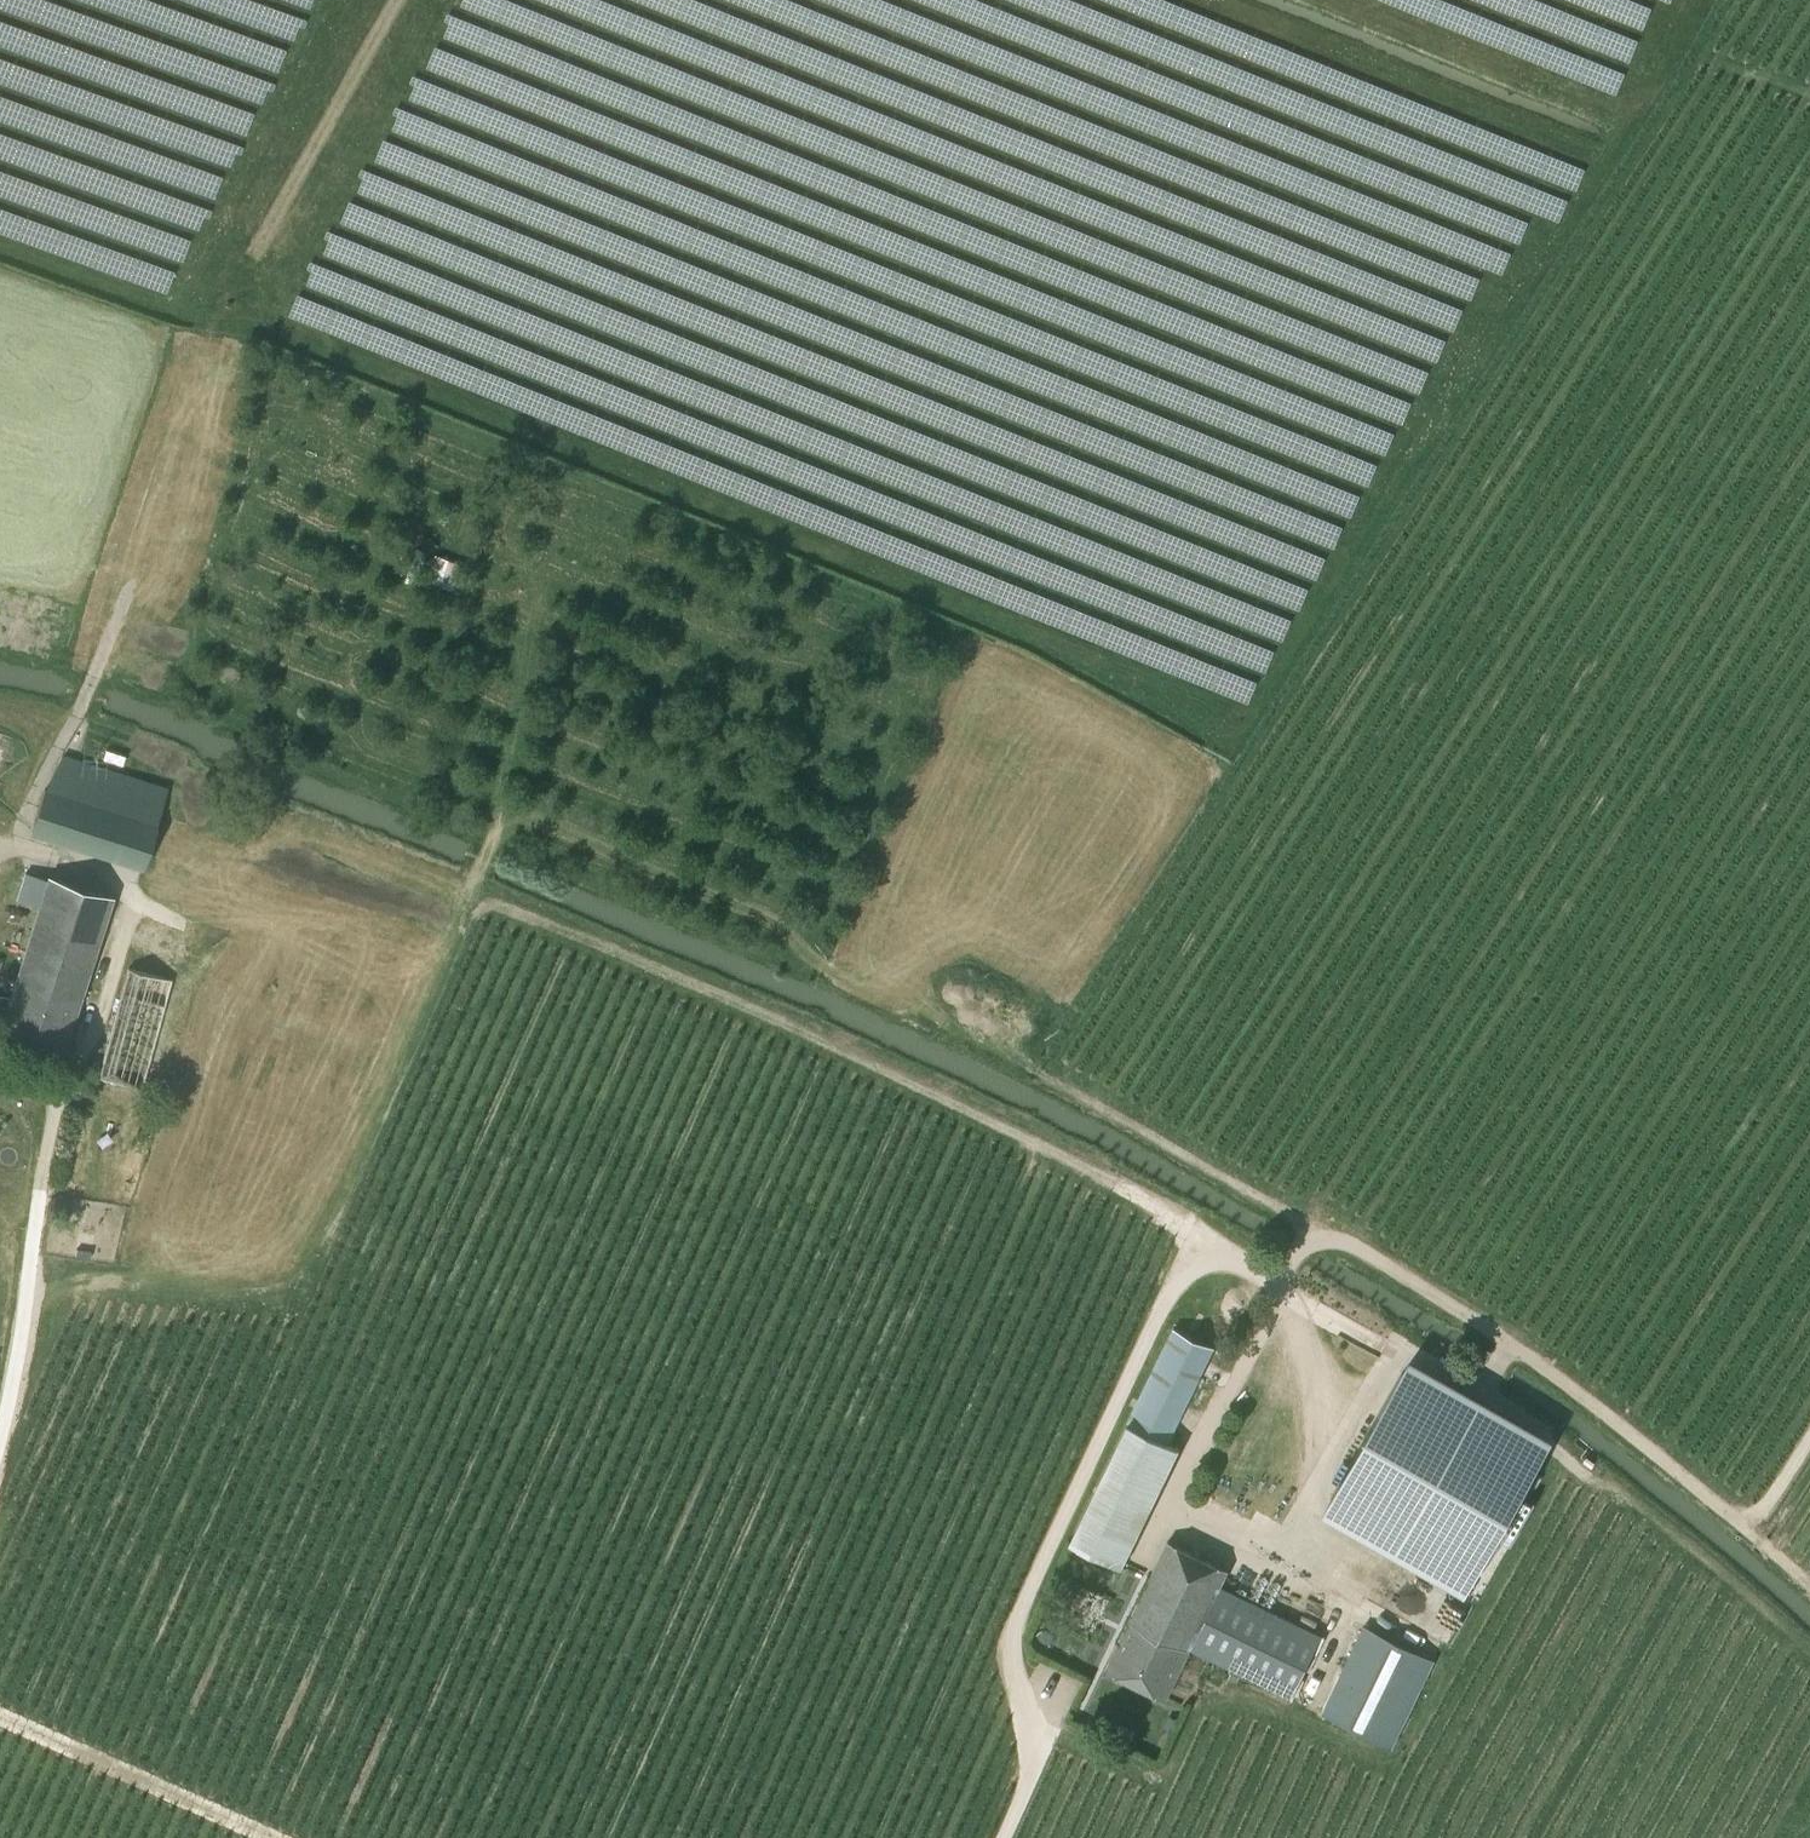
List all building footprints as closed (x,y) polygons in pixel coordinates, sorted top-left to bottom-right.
[(426,577),(453,587),(461,564),(434,555),(426,577)] [(29,834),(144,869),(169,787),(65,754),(59,765),(55,773),(51,780),(47,789),(43,788),(29,834)] [(113,899),(48,878),(47,880),(26,873),(18,899),(39,906),(9,999),(0,997),(0,1015),(3,1016),(0,1027),(0,1028),(64,1049),(113,899)] [(129,969),(100,1079),(144,1090),(172,980),(129,969)] [(1174,1328),(1069,1542),(1122,1567),(1180,1448),(1168,1443),(1214,1348),(1174,1328)] [(1323,1514),(1465,1593),(1553,1437),(1410,1357),(1323,1514)] [(1374,1420),(1398,1378),(1376,1366),(1353,1408),(1374,1420)] [(1293,1697),(1323,1635),(1222,1585),(1229,1569),(1170,1540),(1107,1667),(1167,1696),(1191,1647),(1293,1697)] [(1324,1712),(1393,1746),(1436,1660),(1366,1625),(1324,1712)]
